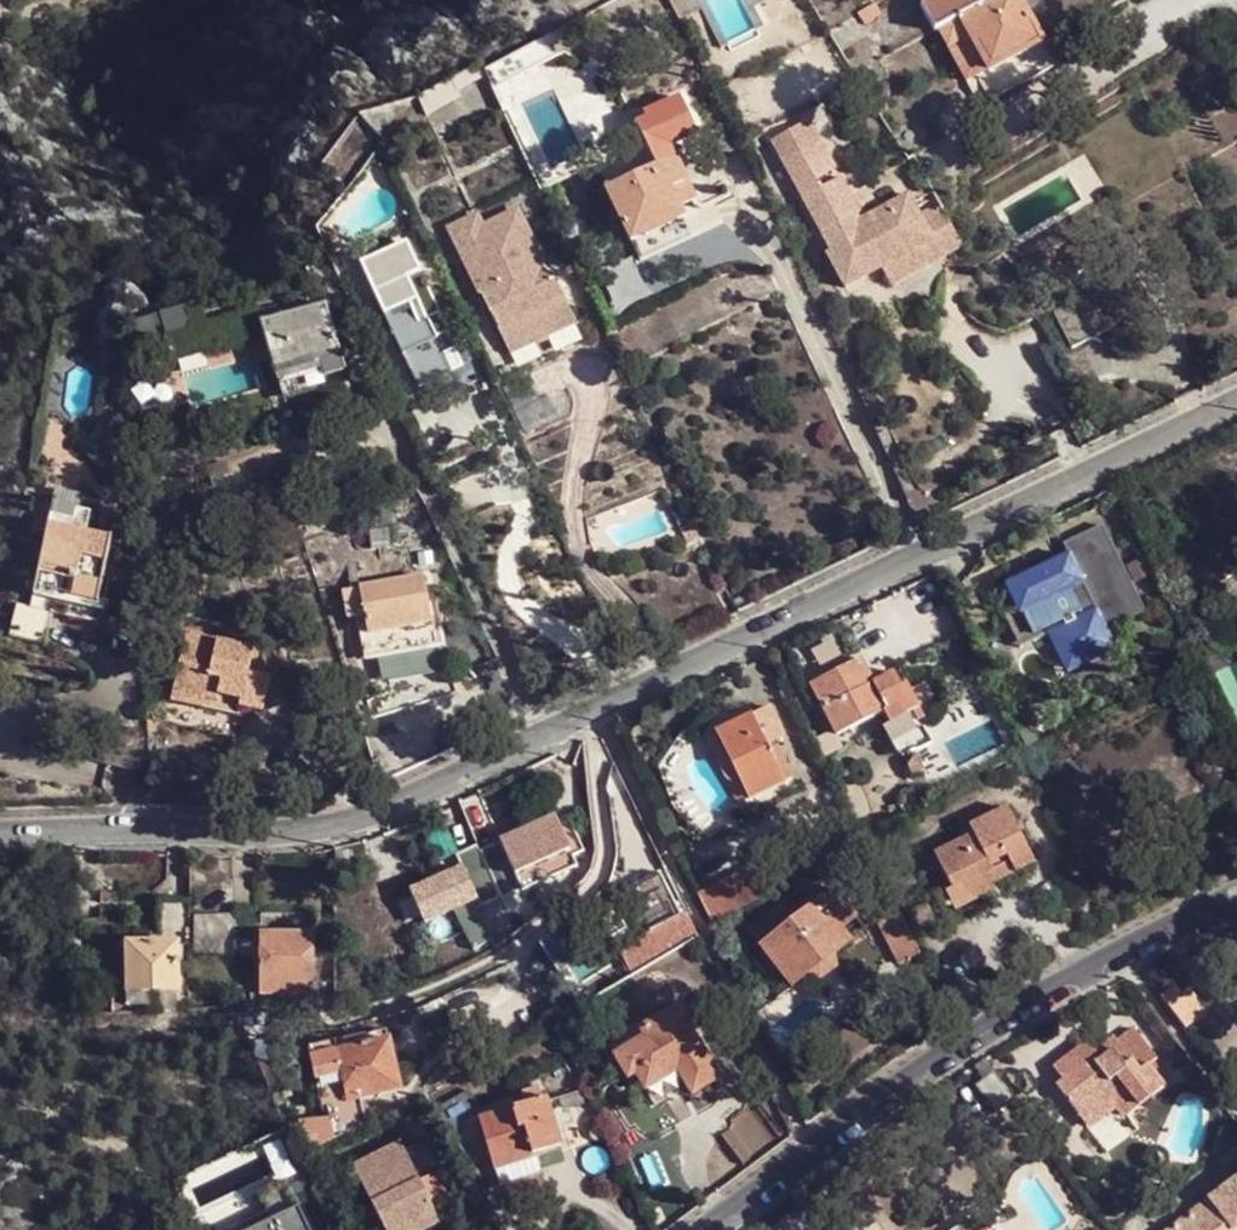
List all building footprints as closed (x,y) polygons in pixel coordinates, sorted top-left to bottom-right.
[(978,80),(990,103),(1056,67),(1045,44),(1020,0),(932,0),(921,5),(935,30),(939,30),(955,59),(973,50),(987,76),(978,80)] [(878,3),(859,14),(866,26),(884,15),(878,3)] [(968,84),(978,80),(987,76),(973,50),(955,59),(968,84)] [(583,81),(592,68),(573,56),(564,69),(583,81)] [(620,87),(592,68),(583,81),(576,89),(597,104),(605,123),(631,112),(620,87)] [(631,244),(684,220),(679,208),(697,200),(673,147),(697,135),(679,97),(647,113),(649,119),(637,125),(657,168),(607,192),(631,244)] [(834,177),(818,146),(786,163),(833,257),(830,259),(849,295),(869,284),(862,269),(854,253),(872,245),(880,261),(885,269),(931,243),(924,228),(915,209),(910,200),(862,225),(840,185),(823,194),(819,185),(834,177)] [(935,199),(930,190),(910,200),(915,209),(935,199)] [(474,218),(449,230),(519,372),(587,341),(572,311),(566,313),(515,211),(480,227),(474,218)] [(965,255),(944,217),(924,228),(931,243),(885,269),(896,291),(965,255)] [(692,237),(684,220),(631,244),(640,262),(692,237)] [(1066,241),(1040,255),(1048,269),(1073,253),(1066,241)] [(862,269),(880,261),(872,245),(854,253),(862,269)] [(326,309),(350,299),(331,257),(306,269),(324,305),(326,309)] [(396,264),(401,271),(405,280),(420,274),(411,257),(396,264)] [(362,270),(375,294),(393,287),(389,276),(381,262),(362,270)] [(405,280),(401,271),(389,276),(393,287),(375,294),(420,389),(439,381),(451,406),(482,390),(461,346),(456,348),(420,274),(405,280)] [(1089,292),(1054,311),(1073,348),(1108,330),(1089,292)] [(324,305),(261,325),(262,329),(279,384),(326,368),(328,374),(345,370),(326,309),(324,305)] [(232,317),(241,344),(249,340),(247,333),(262,329),(261,325),(257,310),(232,317)] [(122,327),(123,348),(163,338),(189,331),(184,312),(122,327)] [(172,364),(241,344),(232,317),(189,331),(163,338),(172,364)] [(332,384),(328,374),(326,368),(279,384),(284,398),(332,384)] [(565,426),(560,399),(537,403),(534,391),(511,395),(519,435),(565,426)] [(51,509),(47,524),(72,530),(74,519),(77,503),(53,498),(51,509)] [(34,536),(45,538),(47,524),(51,509),(40,507),(34,536)] [(47,524),(45,538),(29,608),(16,606),(10,636),(44,644),(51,614),(94,622),(110,537),(86,532),(88,520),(74,519),(72,530),(47,524)] [(1105,631),(1146,612),(1105,526),(1064,544),(1070,556),(1005,587),(1032,643),(1046,637),(1059,665),(1110,640),(1105,631)] [(1215,558),(1195,567),(1211,600),(1231,591),(1225,579),(1233,574),(1227,563),(1220,567),(1215,558)] [(432,624),(441,623),(436,600),(428,601),(422,576),(341,591),(346,618),(355,617),(363,658),(436,645),(432,624)] [(1017,651),(1032,643),(1005,587),(990,594),(1017,651)] [(444,642),(441,623),(432,624),(436,645),(444,642)] [(240,701),(263,707),(269,676),(248,672),(253,647),(186,632),(173,693),(205,700),(217,703),(219,697),(240,701)] [(1116,650),(1110,640),(1059,665),(1064,675),(1116,650)] [(890,723),(909,713),(915,708),(903,685),(894,690),(886,674),(874,680),(862,657),(812,683),(838,735),(884,710),(890,723)] [(204,707),(205,700),(173,693),(170,700),(204,707)] [(261,714),(263,707),(240,701),(239,709),(261,714)] [(726,750),(715,756),(723,774),(727,783),(728,783),(730,783),(731,783),(732,783),(734,783),(735,783),(736,782),(740,781),(750,798),(795,776),(778,745),(768,748),(766,744),(786,736),(770,707),(718,733),(726,750)] [(924,742),(909,713),(890,723),(882,726),(898,756),(924,742)] [(705,738),(715,756),(726,750),(718,733),(705,738)] [(699,797),(686,768),(671,774),(683,812),(690,807),(699,797)] [(738,804),(750,798),(740,781),(736,782),(735,783),(734,783),(732,783),(731,783),(730,783),(728,783),(727,783),(738,804)] [(1006,806),(969,824),(974,833),(965,838),(963,838),(935,853),(954,891),(984,877),(993,871),(998,882),(1036,862),(1006,806)] [(480,851),(502,897),(515,891),(517,894),(577,864),(573,855),(565,838),(554,816),(480,851)] [(974,833),(969,824),(959,829),(965,838),(974,833)] [(575,833),(565,838),(573,855),(584,850),(575,833)] [(459,862),(480,851),(477,845),(456,855),(459,862)] [(502,897),(480,851),(459,862),(462,868),(411,892),(426,924),(455,910),(475,950),(492,942),(477,910),(494,902),(502,897)] [(749,904),(775,889),(761,864),(734,879),(749,904)] [(989,886),(998,882),(993,871),(984,877),(989,886)] [(616,945),(632,974),(698,936),(686,913),(682,916),(660,872),(612,896),(628,928),(622,932),(616,945)] [(989,886),(984,877),(954,891),(959,899),(952,904),(956,911),(992,892),(989,886)] [(734,879),(699,897),(713,925),(749,904),(734,879)] [(502,897),(494,902),(502,919),(525,910),(517,894),(515,891),(502,897)] [(794,917),(759,944),(758,945),(762,951),(783,977),(790,986),(808,972),(820,977),(835,967),(833,953),(859,933),(827,891),(794,917)] [(189,932),(190,899),(159,900),(158,932),(189,932)] [(748,929),(759,944),(794,917),(783,901),(748,929)] [(920,958),(897,913),(877,923),(899,967),(920,958)] [(236,917),(195,917),(195,951),(238,951),(238,967),(255,969),(255,933),(237,933),(236,917)] [(261,920),(261,933),(311,933),(311,921),(261,920)] [(311,933),(261,933),(260,1003),(272,1003),(272,992),(279,991),(279,983),(311,983),(311,933)] [(178,942),(125,942),(126,1004),(148,1004),(148,991),(180,991),(178,942)] [(773,984),(783,977),(762,951),(752,959),(773,984)] [(84,998),(69,999),(70,1013),(84,1012),(84,998)] [(647,1039),(646,1040),(617,1056),(629,1077),(636,1072),(646,1088),(677,1069),(692,1093),(721,1076),(677,1006),(640,1029),(640,1030),(647,1039)] [(1093,1062),(1086,1054),(1080,1047),(1054,1066),(1064,1079),(1057,1085),(1078,1113),(1112,1087),(1121,1097),(1131,1112),(1163,1088),(1146,1065),(1155,1057),(1160,1054),(1138,1026),(1120,1040),(1114,1034),(1105,1042),(1111,1049),(1093,1062)] [(617,1056),(646,1040),(647,1039),(640,1030),(640,1029),(611,1046),(617,1056)] [(364,1035),(306,1047),(320,1108),(401,1088),(389,1041),(366,1046),(364,1035)] [(1105,1042),(1086,1054),(1093,1062),(1111,1049),(1105,1042)] [(1173,1081),(1155,1057),(1146,1065),(1163,1088),(1173,1081)] [(995,1104),(1012,1092),(991,1063),(987,1058),(977,1066),(983,1074),(976,1078),(995,1104)] [(1086,1123),(1121,1097),(1112,1087),(1078,1113),(1086,1123)] [(494,1168),(534,1156),(534,1153),(561,1144),(547,1100),(481,1120),(494,1168)] [(330,1118),(334,1137),(357,1127),(351,1114),(330,1118)] [(296,1122),(297,1127),(302,1153),(334,1137),(330,1118),(296,1122)] [(434,1212),(452,1203),(436,1172),(419,1181),(400,1144),(354,1167),(385,1229),(396,1229),(434,1212)] [(541,1173),(534,1156),(494,1168),(500,1185),(541,1173)] [(288,1172),(254,1188),(262,1205),(234,1217),(240,1229),(315,1229),(288,1172)] [(1236,1228),(1236,1180),(1168,1229),(1235,1229),(1236,1228)] [(434,1212),(396,1229),(425,1229),(440,1223),(434,1212)] [(951,1229),(980,1229),(971,1218),(951,1229)]
